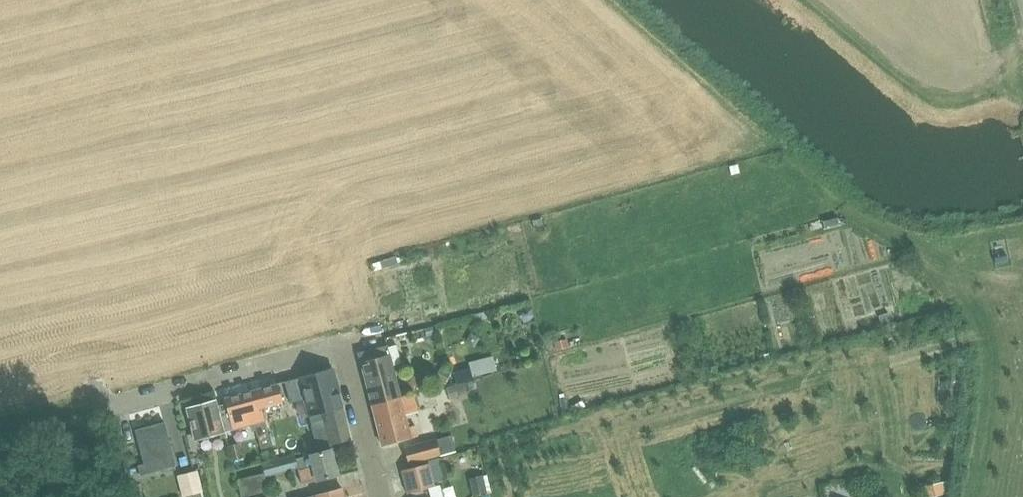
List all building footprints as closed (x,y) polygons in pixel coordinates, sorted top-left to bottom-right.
[(737,164),(729,166),(731,174),(739,172),(737,164)] [(760,168),(748,170),(750,177),(764,174),(763,170),(762,167),(760,168)] [(362,260),(364,270),(390,264),(388,255),(362,260)] [(805,292),(798,294),(800,301),(807,299),(805,292)] [(525,308),(519,312),(520,319),(527,322),(533,318),(532,310),(525,308)] [(889,312),(878,315),(881,324),(891,321),(889,312)] [(432,326),(424,328),(426,336),(434,334),(432,326)] [(566,338),(555,341),(557,349),(568,346),(566,338)] [(401,396),(388,346),(358,353),(372,404),(401,396)] [(298,429),(313,425),(314,424),(315,428),(326,425),(327,429),(349,424),(344,406),(344,405),(334,368),(285,381),(291,402),(306,398),(307,401),(292,405),(298,429)] [(441,370),(436,380),(445,385),(451,374),(441,370)] [(454,374),(456,382),(473,378),(470,370),(454,374)] [(252,424),(254,430),(257,429),(262,449),(273,446),(262,408),(283,402),(278,384),(225,398),(234,429),(252,424)] [(455,386),(446,389),(450,401),(458,398),(457,396),(467,393),(464,384),(455,386)] [(401,396),(372,404),(382,445),(418,436),(416,425),(409,427),(406,414),(410,413),(409,408),(417,406),(414,393),(401,396)] [(197,440),(226,432),(217,400),(188,408),(197,440)] [(165,468),(177,465),(165,422),(137,430),(146,463),(162,458),(165,468)] [(352,438),(349,424),(327,429),(327,430),(319,432),(323,446),(331,443),(331,444),(352,438)] [(450,435),(404,447),(409,463),(454,451),(450,435)] [(238,443),(228,446),(232,460),(242,457),(238,443)] [(303,484),(339,475),(332,449),(296,458),(303,484)] [(271,452),(261,454),(263,461),(273,459),(271,452)] [(266,476),(293,469),(298,468),(295,454),(263,462),(266,476)] [(429,463),(402,470),(408,493),(435,486),(429,463)] [(197,473),(177,478),(181,494),(201,489),(197,473)] [(242,496),(269,490),(265,473),(238,480),(242,496)] [(482,478),(469,481),(473,496),(487,493),(482,478)] [(942,481),(922,486),(925,496),(929,496),(945,493),(942,481)] [(446,485),(435,486),(436,496),(447,496),(446,485)] [(342,488),(307,496),(344,496),(342,488)]
